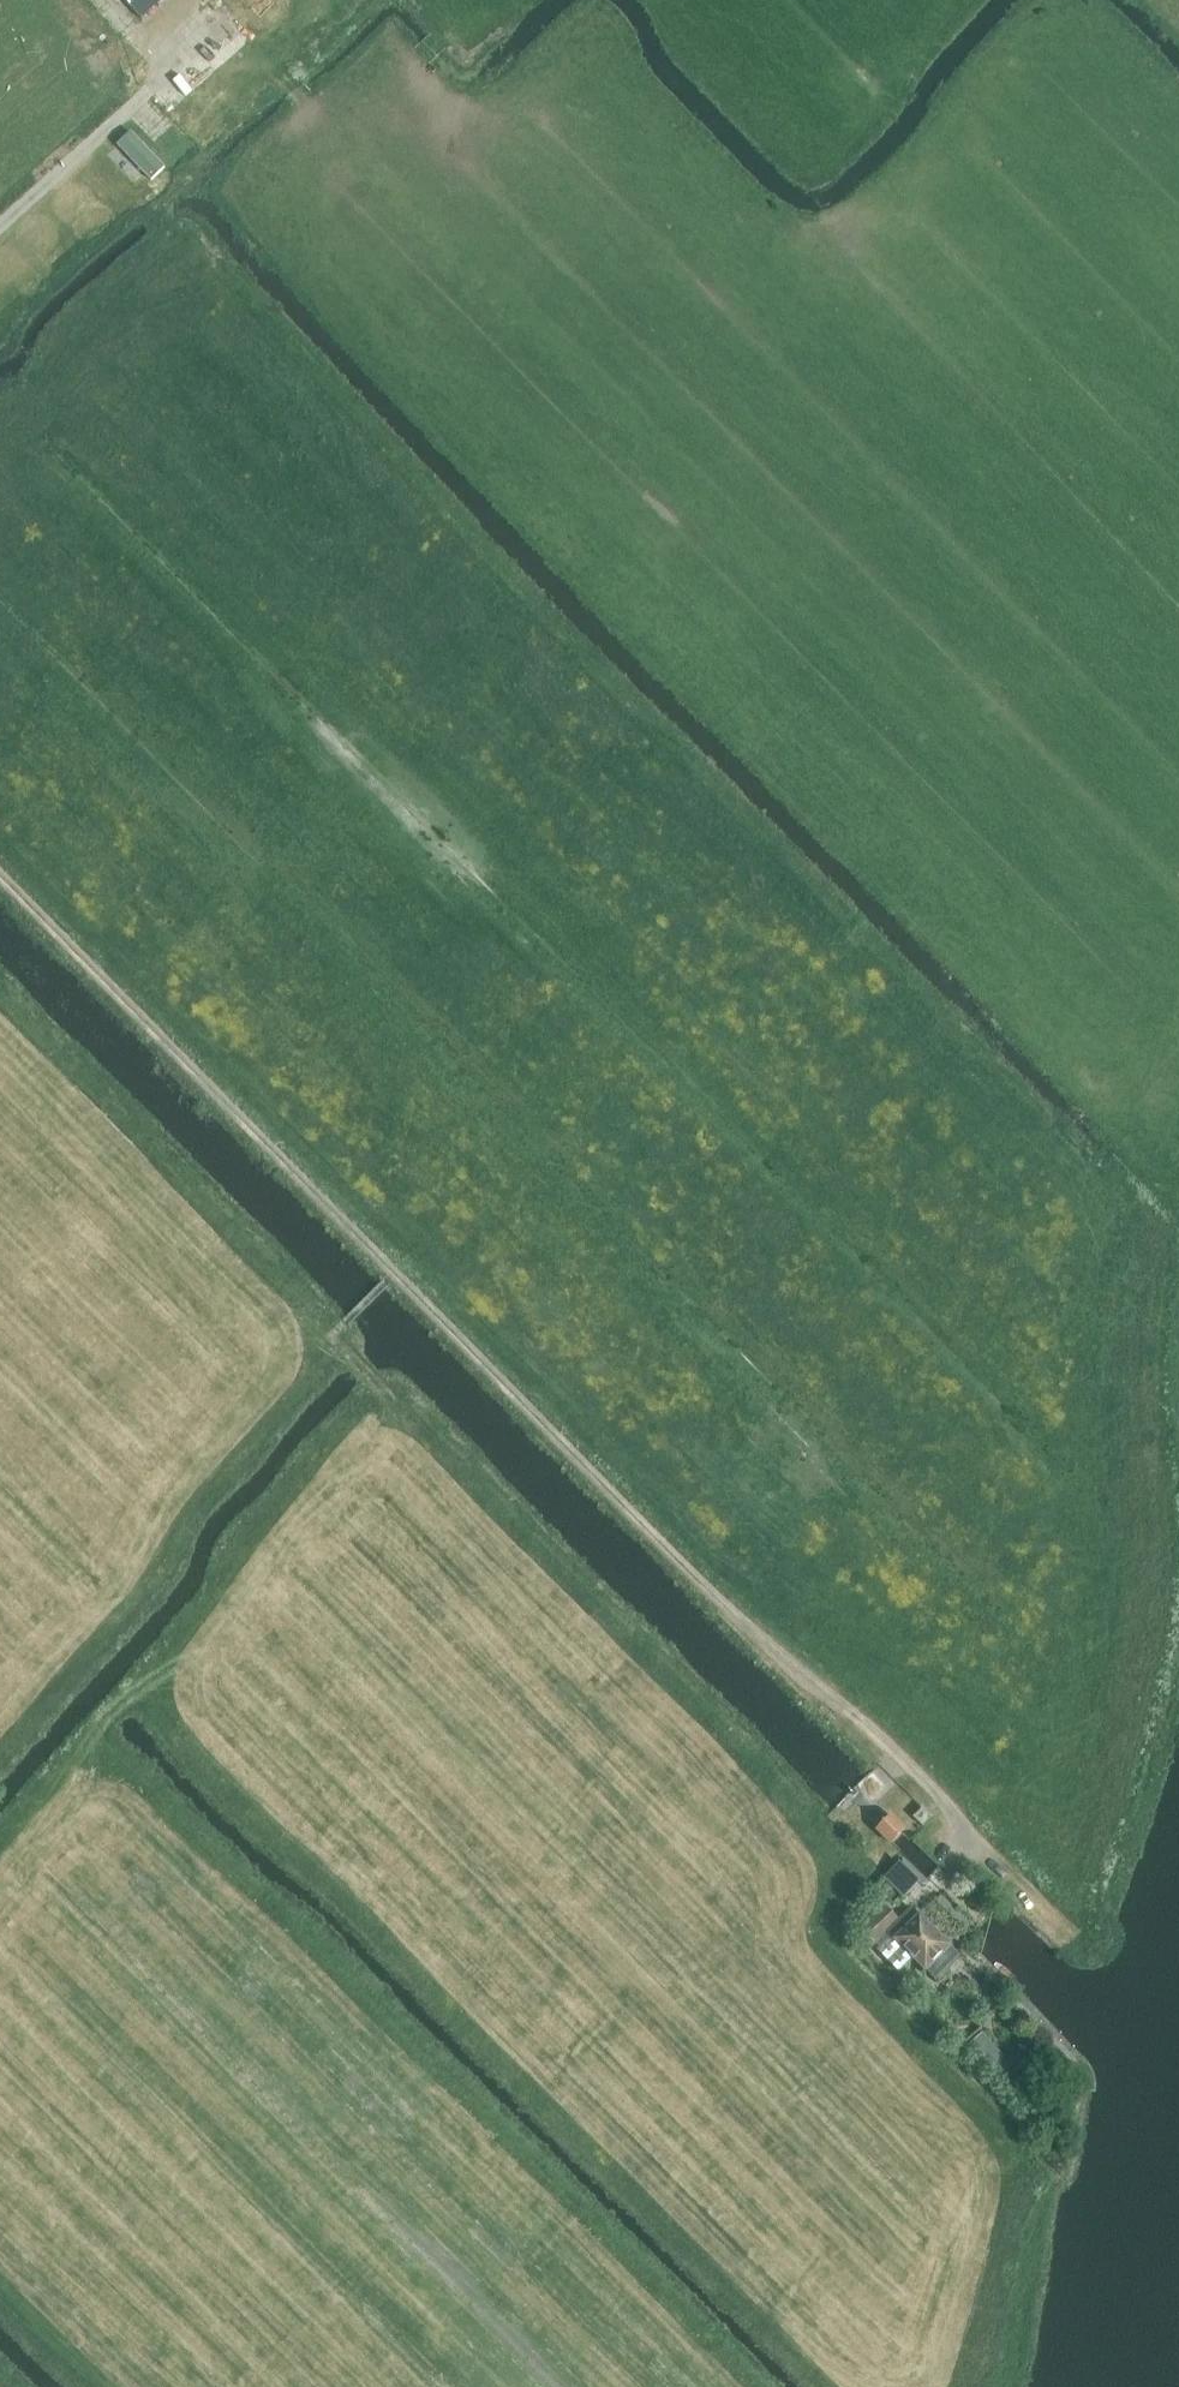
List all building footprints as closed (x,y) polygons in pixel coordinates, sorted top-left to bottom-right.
[(922,1826),(932,1816),(922,1807),(913,1816),(922,1826)] [(890,1843),(905,1829),(891,1815),(876,1829),(890,1843)] [(886,1876),(904,1893),(917,1879),(900,1862),(886,1876)] [(905,1929),(897,1921),(899,1920),(885,1906),(861,1930),(875,1943),(888,1930),(896,1938),(895,1939),(936,1981),(961,1956),(919,1915),(905,1929)] [(1002,2078),(1014,2068),(982,2032),(971,2042),(1002,2078)]
